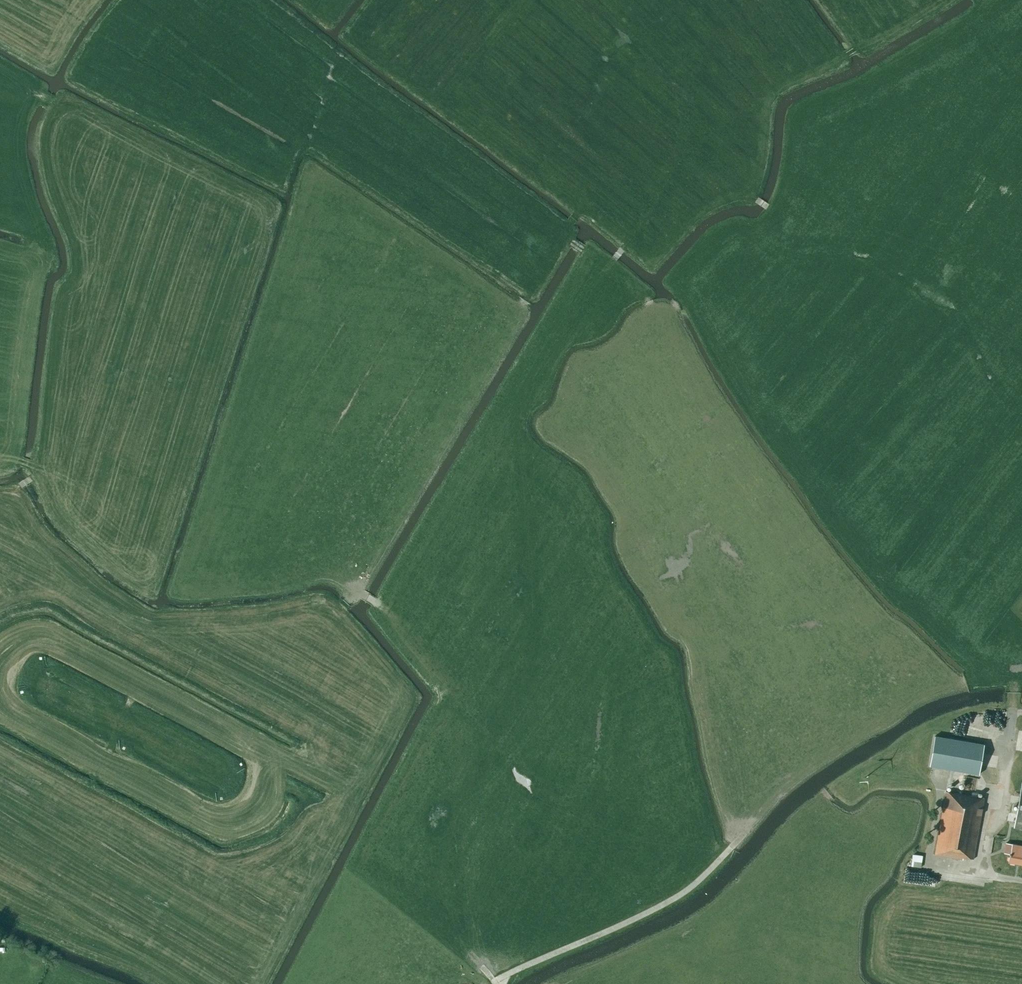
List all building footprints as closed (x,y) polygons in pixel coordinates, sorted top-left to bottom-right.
[(979,774),(984,745),(935,736),(930,766),(979,774)] [(935,855),(963,860),(963,858),(973,859),(984,798),(946,791),(935,855)] [(1008,862),(1021,865),(1021,846),(1013,844),(1006,843),(1004,853),(1010,854),(1008,862)] [(913,850),(912,863),(922,864),(923,850),(913,850)]
